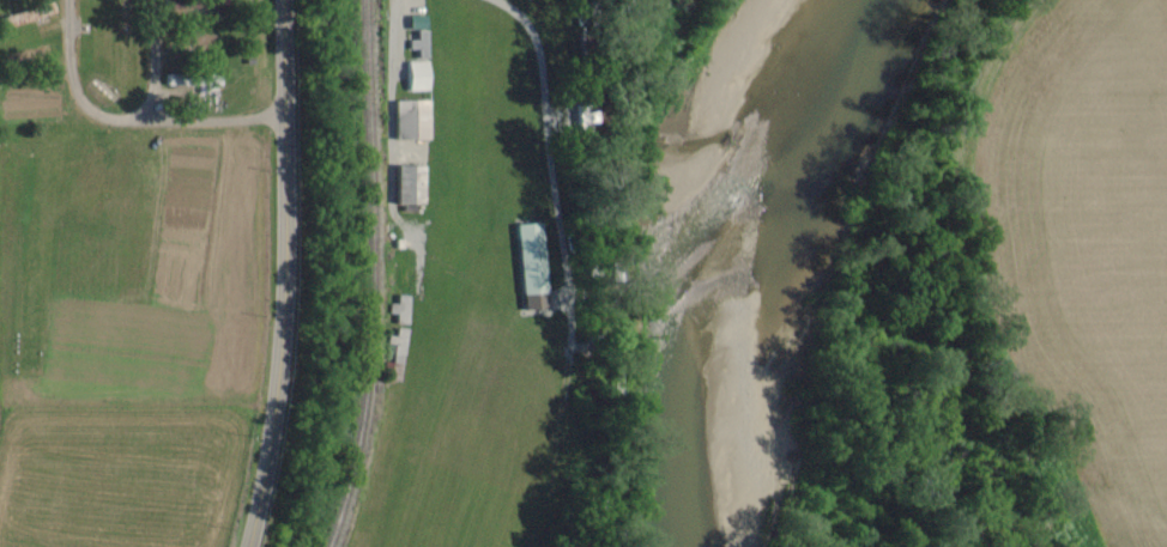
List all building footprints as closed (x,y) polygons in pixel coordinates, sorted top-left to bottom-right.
[(407,31),(423,30),(423,17),(407,17),(407,31)] [(427,92),(425,31),(414,32),(415,42),(408,42),(408,51),(415,51),(416,62),(405,62),(406,93),(427,92)] [(219,87),(219,76),(192,75),(192,87),(219,87)] [(393,103),(394,141),(426,140),(425,102),(393,103)] [(419,205),(420,167),(394,167),(393,205),(419,205)] [(545,309),(537,224),(513,226),(521,312),(545,309)]
